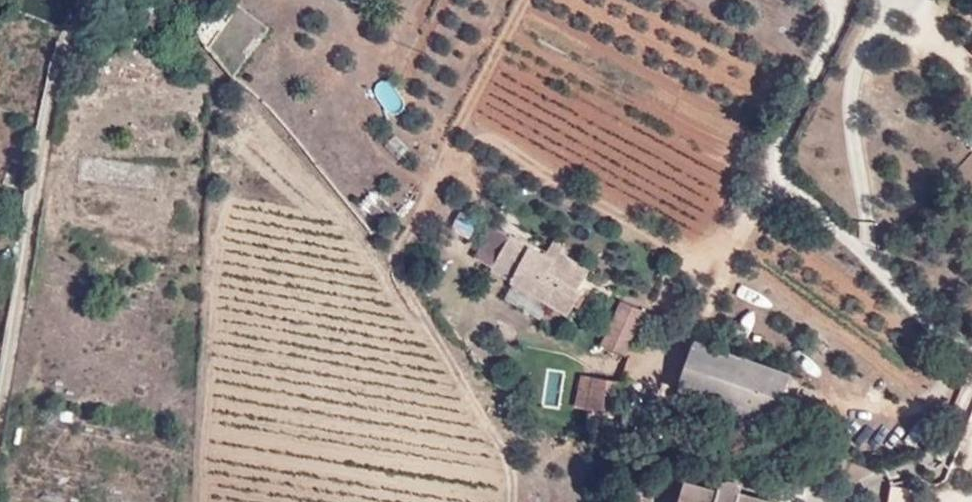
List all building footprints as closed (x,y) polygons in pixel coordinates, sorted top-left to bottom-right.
[(236,70),(266,31),(225,0),(222,0),(193,38),(236,70)] [(480,259),(493,267),(512,233),(497,226),(480,259)] [(512,233),(493,267),(570,309),(581,288),(578,285),(589,265),(550,243),(546,251),(512,233)] [(604,342),(625,352),(646,310),(625,300),(604,342)] [(698,341),(681,387),(775,421),(792,374),(698,341)] [(584,402),(611,410),(620,376),(594,368),(584,402)] [(13,445),(4,493),(48,501),(173,501),(178,478),(172,477),(19,446),(13,445)] [(747,497),(725,492),(723,500),(687,491),(685,501),(746,501),(747,497)] [(4,493),(2,501),(48,501),(4,493)]
